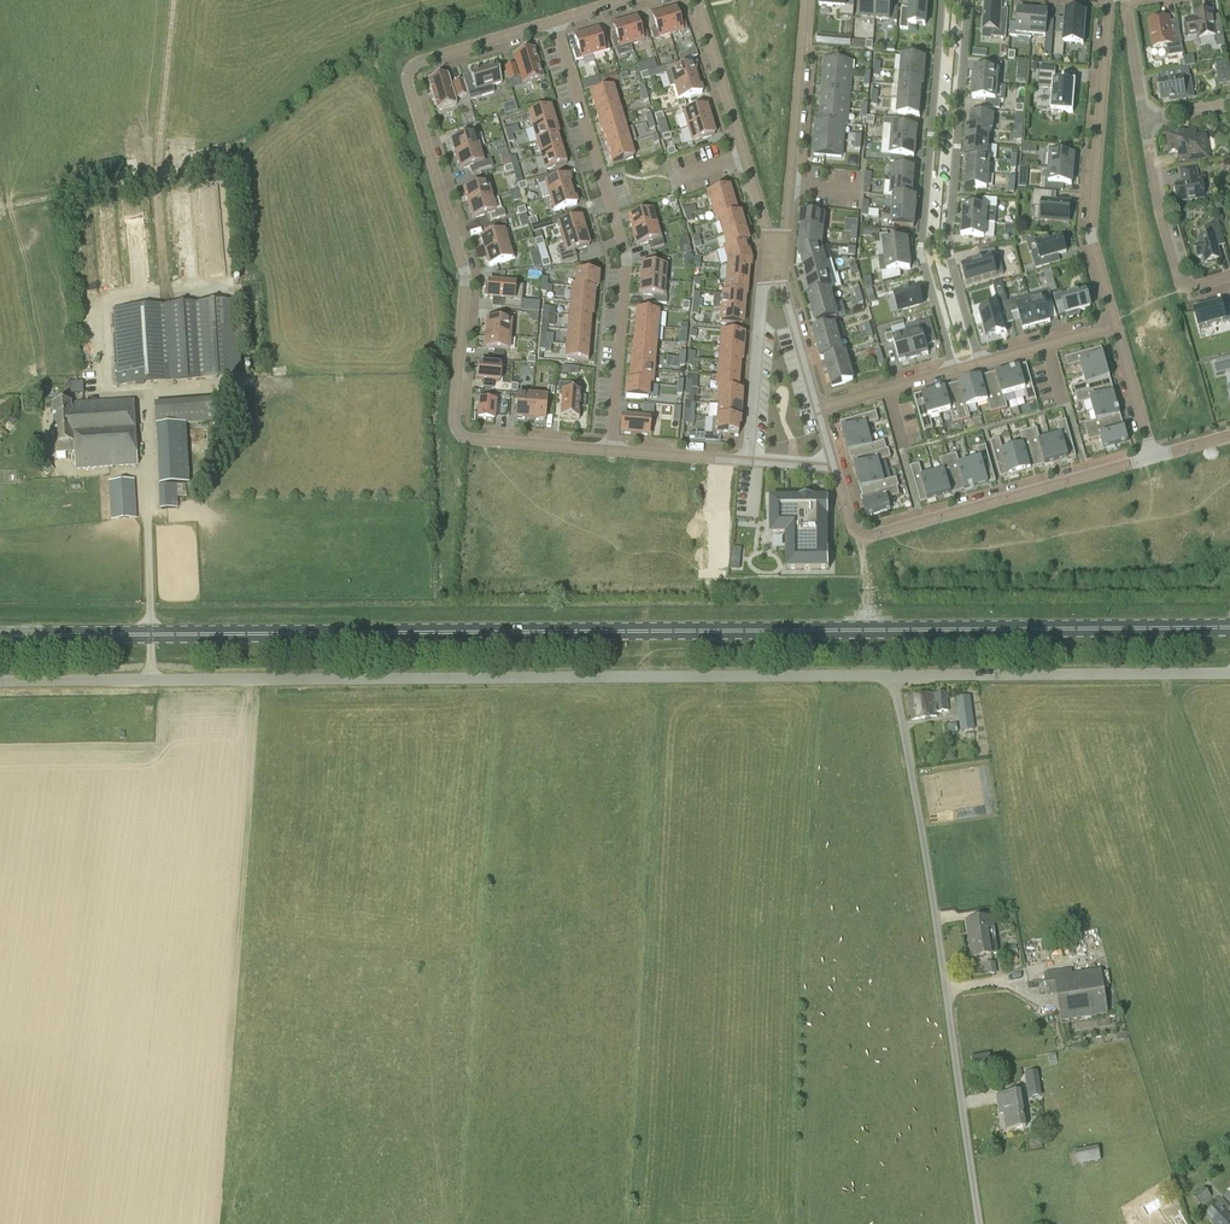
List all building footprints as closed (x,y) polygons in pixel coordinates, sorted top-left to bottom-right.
[(853,17),(854,7),(846,7),(846,0),(820,0),(819,5),(840,7),(840,16),(853,17)] [(877,0),(861,0),(860,22),(875,23),(875,20),(877,0)] [(875,20),(890,21),(892,0),(877,0),(875,20)] [(928,0),(910,0),(910,9),(902,8),(900,29),(908,30),(908,24),(925,26),(928,0)] [(985,3),(982,30),(985,30),(985,31),(992,32),(991,38),(1006,39),(1007,25),(1000,24),(1001,5),(985,3)] [(687,30),(684,20),(679,21),(675,10),(663,13),(670,35),(687,30)] [(1031,35),(1033,12),(1018,11),(1016,37),(1031,38),(1031,36),(1031,35)] [(1054,56),(1063,57),(1064,44),(1084,46),(1086,13),(1065,11),(1063,34),(1055,34),(1054,56)] [(1217,45),(1225,44),(1221,22),(1214,24),(1212,11),(1195,13),(1196,19),(1185,21),(1188,37),(1198,35),(1199,39),(1215,36),(1217,45)] [(1048,13),(1033,12),(1031,35),(1031,36),(1046,37),(1048,13)] [(670,35),(663,13),(652,17),(655,28),(650,30),(653,40),(670,35)] [(1168,57),(1183,54),(1179,28),(1170,30),(1168,18),(1149,21),(1153,48),(1164,46),(1167,48),(1168,57)] [(648,39),(645,29),(640,31),(636,19),(624,22),(631,44),(648,39)] [(631,44),(624,22),(613,26),(616,38),(611,39),(614,50),(631,44)] [(610,51),(606,41),(601,42),(598,30),(586,34),(593,56),(610,51)] [(593,56),(586,34),(574,38),(578,49),(573,51),(576,61),(593,56)] [(831,37),(830,46),(850,47),(851,38),(831,37)] [(543,79),(534,49),(513,55),(523,85),(543,79)] [(903,57),(902,71),(924,73),(925,58),(903,57)] [(1192,58),(1184,59),(1185,68),(1194,67),(1192,58)] [(823,75),(851,78),(852,61),(825,59),(823,75)] [(657,69),(654,60),(645,63),(648,72),(657,69)] [(1227,61),(1216,63),(1219,85),(1229,83),(1229,79),(1227,61)] [(693,65),(680,69),(678,63),(664,67),(667,74),(671,73),(675,87),(697,80),(693,65)] [(1001,71),(1002,64),(994,63),(994,70),(975,69),(974,83),(997,85),(997,86),(1000,86),(1001,71)] [(465,86),(470,100),(493,93),(491,86),(502,83),(496,64),(469,72),(473,84),(465,86)] [(506,67),(509,78),(517,76),(514,64),(506,67)] [(1053,88),(1051,111),(1073,113),(1075,82),(1054,80),(1055,69),(1056,69),(1056,68),(1040,67),(1038,88),(1039,88),(1039,87),(1053,88)] [(1193,95),(1190,77),(1188,68),(1172,71),(1173,79),(1159,81),(1160,89),(1158,91),(1159,96),(1161,97),(1162,100),(1185,96),(1193,95)] [(902,71),(901,86),(922,88),(924,73),(902,71)] [(648,72),(640,74),(642,80),(650,78),(648,72)] [(428,80),(437,111),(456,105),(447,75),(428,80)] [(611,75),(603,77),(605,85),(613,82),(611,75)] [(823,75),(822,91),(850,94),(851,78),(823,75)] [(462,80),(453,83),(457,98),(467,95),(462,80)] [(589,80),(581,82),(583,91),(592,88),(589,80)] [(702,94),(697,80),(675,87),(679,101),(676,102),(678,108),(686,106),(684,100),(702,94)] [(997,85),(974,83),(973,98),(982,99),(981,107),(998,109),(998,107),(998,100),(996,100),(997,86),(997,85)] [(901,86),(899,100),(921,102),(922,88),(901,86)] [(595,108),(616,102),(612,88),(591,94),(595,108)] [(822,91),(821,107),(848,110),(850,94),(822,91)] [(921,102),(899,100),(898,115),(920,117),(921,102)] [(620,116),(616,102),(595,108),(599,122),(620,116)] [(689,128),(710,121),(706,107),(683,114),(687,128),(689,128)] [(817,122),(817,123),(847,125),(848,110),(821,107),(820,123),(817,122)] [(533,128),(554,122),(549,108),(528,114),(533,128)] [(663,113),(656,115),(658,121),(665,119),(663,113)] [(971,114),(970,129),(989,131),(992,131),(993,116),(971,114)] [(624,130),(620,116),(599,122),(603,136),(624,130)] [(917,128),(898,126),(899,120),(883,118),(882,125),(894,126),(893,141),(914,143),(915,143),(917,128)] [(710,121),(689,128),(687,128),(692,143),(714,136),(710,121)] [(558,136),(554,122),(533,128),(537,142),(558,136)] [(847,125),(817,123),(815,139),(843,141),(844,126),(847,126),(847,125)] [(458,155),(481,148),(475,127),(467,129),(469,136),(451,141),(456,155),(458,155)] [(970,129),(967,128),(967,129),(966,143),(988,145),(989,131),(970,129)] [(629,144),(624,130),(603,136),(608,150),(629,144)] [(1180,163),(1189,161),(1208,158),(1205,136),(1195,138),(1194,130),(1174,133),(1168,142),(1170,153),(1178,152),(1180,163)] [(558,136),(537,142),(541,156),(562,150),(558,136)] [(843,141),(815,139),(814,155),(841,157),(843,141)] [(914,143),(893,141),(892,156),(888,156),(888,162),(895,163),(895,156),(914,158),(915,143),(914,143)] [(988,145),(966,143),(964,158),(967,158),(986,160),(986,159),(988,145)] [(629,144),(608,150),(612,164),(633,158),(629,144)] [(1073,170),(1074,155),(1055,154),(1056,147),(1048,147),(1048,153),(1051,154),(1050,168),(1073,170)] [(458,155),(456,155),(460,170),(469,167),(471,174),(493,167),(491,160),(485,162),(481,148),(458,155)] [(674,148),(666,150),(668,157),(676,154),(674,148)] [(567,164),(562,150),(541,156),(545,170),(567,164)] [(502,160),(504,167),(511,165),(509,158),(502,160)] [(986,160),(967,158),(966,172),(988,174),(989,160),(989,159),(986,159),(986,160)] [(504,167),(506,174),(513,171),(511,165),(504,167)] [(893,167),(892,182),(914,184),(915,169),(893,167)] [(1073,170),(1050,168),(1048,183),(1045,183),(1045,190),(1052,190),(1053,184),(1072,185),(1073,170)] [(1178,202),(1204,198),(1201,181),(1198,182),(1196,168),(1181,170),(1183,184),(1176,186),(1178,202)] [(988,174),(966,172),(965,187),(987,189),(988,174)] [(554,173),(544,177),(550,197),(572,191),(568,176),(556,180),(554,173)] [(480,178),(482,185),(464,190),(468,205),(490,198),(486,184),(488,183),(486,176),(480,178)] [(525,182),(523,182),(518,184),(520,191),(527,189),(525,182)] [(914,184),(892,182),(891,197),(894,198),(894,197),(913,199),(913,198),(914,184)] [(711,208),(732,202),(728,187),(707,194),(711,208)] [(576,205),(572,191),(550,197),(554,212),(576,205)] [(1069,214),(1071,214),(1072,205),(1070,205),(1070,203),(1052,201),(1053,193),(1034,191),(1033,205),(1042,206),(1041,219),(1069,221),(1069,214)] [(674,197),(667,199),(670,206),(676,204),(674,197)] [(894,198),(892,211),(914,213),(916,198),(913,198),(913,199),(894,197),(894,198)] [(490,198),(468,205),(472,219),(490,214),(491,220),(505,216),(503,210),(495,212),(490,198)] [(963,206),(962,221),(985,223),(987,208),(989,208),(989,202),(982,201),(982,208),(963,206)] [(736,215),(732,202),(711,208),(716,222),(718,222),(718,221),(736,216),(736,215)] [(801,229),(823,231),(824,215),(817,214),(818,208),(805,207),(805,213),(802,213),(801,229)] [(517,210),(519,216),(526,214),(524,208),(517,210)] [(655,225),(650,211),(628,218),(632,232),(655,225)] [(914,213),(892,211),(891,226),(913,228),(914,213)] [(736,215),(736,216),(718,221),(718,222),(722,235),(743,229),(739,214),(736,215)] [(580,218),(569,221),(567,215),(551,220),(553,227),(558,225),(562,239),(585,232),(580,218)] [(528,220),(530,226),(538,224),(536,218),(528,220)] [(1207,238),(1198,240),(1199,245),(1195,246),(1198,258),(1203,257),(1205,263),(1221,259),(1216,242),(1224,240),(1218,220),(1211,223),(1211,225),(1204,227),(1207,238)] [(985,223),(962,221),(961,236),(979,238),(979,244),(986,245),(986,238),(984,238),(985,223)] [(481,238),(485,252),(507,246),(507,245),(503,232),(508,231),(505,222),(489,227),(492,235),(481,238)] [(655,225),(632,232),(637,246),(654,241),(656,247),(664,245),(657,224),(655,225)] [(1006,226),(1005,234),(1013,235),(1014,226),(1006,226)] [(743,229),(722,235),(726,248),(745,243),(747,242),(743,229)] [(801,229),(799,249),(821,248),(823,231),(801,229)] [(585,232),(562,239),(564,246),(556,248),(561,264),(577,259),(575,251),(589,247),(585,232)] [(885,256),(908,254),(907,239),(888,241),(888,235),(880,235),(881,242),(884,242),(885,256)] [(1038,250),(1031,252),(1036,268),(1050,265),(1048,258),(1067,253),(1065,248),(1067,248),(1065,241),(1063,241),(1063,238),(1051,241),(1050,237),(1035,241),(1038,250)] [(535,240),(537,247),(544,245),(542,238),(535,240)] [(745,243),(726,248),(724,249),(728,264),(750,262),(745,243)] [(507,245),(507,246),(485,252),(489,267),(514,259),(510,244),(507,245)] [(821,248),(799,249),(804,268),(825,262),(821,248)] [(967,284),(997,276),(992,259),(997,257),(995,250),(979,251),(982,261),(962,266),(967,284)] [(908,254),(885,256),(886,271),(884,272),(884,278),(892,278),(891,271),(910,269),(908,254)] [(541,262),(543,268),(550,266),(548,259),(541,262)] [(533,263),(534,269),(542,267),(540,260),(533,263)] [(664,282),(664,281),(665,267),(668,267),(669,261),(661,260),(661,267),(642,265),(641,280),(664,282)] [(750,262),(728,264),(727,281),(749,282),(750,262)] [(829,276),(825,262),(804,268),(808,282),(829,276)] [(1044,271),(1046,279),(1046,278),(1052,277),(1050,269),(1044,271)] [(575,287),(575,288),(594,289),(594,290),(597,290),(598,274),(576,272),(575,287)] [(829,276),(808,282),(811,295),(830,290),(830,291),(833,290),(829,276)] [(664,282),(641,280),(639,295),(666,297),(667,282),(664,281),(664,282)] [(726,295),(725,295),(744,297),(748,298),(749,282),(727,281),(726,295)] [(488,283),(488,285),(486,285),(485,296),(487,296),(487,299),(505,300),(504,308),(521,310),(523,286),(488,283)] [(918,286),(894,293),(899,311),(923,304),(918,286)] [(572,287),(571,302),(593,303),(594,290),(594,289),(575,288),(575,287),(572,287)] [(811,295),(808,295),(813,310),(834,304),(830,291),(830,290),(811,295)] [(1074,290),(1053,296),(1056,304),(1063,303),(1067,319),(1081,316),(1079,311),(1091,308),(1086,291),(1075,295),(1074,290)] [(1029,297),(1037,326),(1051,322),(1046,305),(1053,303),(1049,291),(1029,297)] [(725,295),(726,295),(723,294),(721,309),(743,311),(744,297),(725,295)] [(1037,326),(1029,297),(1008,303),(1011,314),(1018,312),(1023,330),(1037,326)] [(174,306),(113,310),(118,385),(178,381),(241,377),(236,302),(174,306)] [(593,303),(571,302),(570,316),(592,318),(593,303)] [(999,308),(980,313),(986,337),(1007,331),(1005,325),(1013,322),(1011,314),(1008,303),(1007,302),(998,304),(999,308)] [(838,319),(834,304),(813,310),(817,324),(838,319)] [(1229,323),(1229,307),(1229,304),(1221,306),(1221,304),(1195,311),(1200,329),(1225,322),(1225,324),(1229,323)] [(743,311),(721,309),(720,324),(742,326),(743,311)] [(636,310),(634,325),(656,327),(658,312),(636,310)] [(487,320),(486,335),(488,335),(509,336),(511,314),(505,314),(504,321),(487,320)] [(592,318),(570,316),(568,331),(590,332),(592,318)] [(656,327),(634,325),(633,340),(655,342),(656,327)] [(817,346),(839,340),(835,325),(813,331),(817,346)] [(921,331),(907,335),(913,358),(928,354),(923,336),(929,334),(927,327),(920,328),(921,331)] [(590,332),(568,331),(567,345),(589,347),(590,332)] [(741,349),(742,349),(743,334),(722,332),(720,347),(741,349)] [(907,335),(907,332),(892,336),(891,333),(885,335),(887,346),(894,344),(899,362),(913,358),(907,335)] [(488,335),(486,335),(485,350),(493,350),(504,351),(508,351),(509,336),(488,335)] [(633,340),(632,354),(654,356),(655,342),(633,340)] [(842,353),(839,340),(817,346),(821,360),(824,359),(842,354),(842,353)] [(589,347),(567,345),(566,360),(588,362),(589,347)] [(720,347),(719,362),(720,362),(741,363),(742,349),(741,349),(720,347)] [(1107,367),(1101,348),(1065,358),(1066,359),(1068,367),(1080,364),(1083,374),(1107,367)] [(503,358),(504,351),(493,350),(492,357),(503,358)] [(842,353),(842,354),(824,359),(828,373),(849,367),(845,352),(842,353)] [(865,355),(867,362),(877,359),(875,353),(865,355)] [(632,354),(631,369),(653,371),(654,356),(632,354)] [(1213,365),(1216,376),(1229,372),(1229,361),(1213,365)] [(719,362),(718,376),(740,378),(741,363),(720,362),(719,362)] [(499,382),(500,366),(484,365),(479,364),(478,380),(499,382)] [(1037,401),(1026,364),(1007,370),(1014,394),(1024,391),(1028,403),(1037,401)] [(849,367),(828,373),(832,387),(853,381),(849,367)] [(1112,386),(1107,367),(1083,374),(1086,384),(1074,387),(1076,396),(1112,386)] [(631,369),(630,382),(630,383),(649,385),(652,385),(653,371),(631,369)] [(1014,394),(1007,370),(989,375),(999,411),(1007,409),(1004,396),(1014,394)] [(999,411),(989,375),(970,380),(977,404),(987,401),(990,414),(999,411)] [(740,378),(718,376),(717,391),(719,391),(720,391),(739,392),(740,378)] [(977,404),(970,380),(952,385),(962,422),(970,419),(967,407),(977,404)] [(83,392),(82,382),(67,383),(67,393),(83,392)] [(630,383),(630,382),(627,382),(626,398),(647,400),(649,385),(630,383)] [(580,397),(580,394),(570,393),(571,384),(559,383),(558,393),(562,393),(560,419),(578,420),(579,408),(584,408),(585,397),(580,397)] [(962,422),(952,385),(933,391),(940,414),(950,412),(953,424),(962,422)] [(1117,404),(1112,386),(1076,396),(1078,405),(1091,401),(1093,411),(1117,404)] [(719,391),(718,405),(740,406),(742,392),(739,392),(720,391),(719,391)] [(940,414),(933,391),(914,396),(924,432),(931,430),(933,430),(930,417),(940,414)] [(530,420),(532,396),(517,395),(515,419),(530,420)] [(547,398),(532,396),(530,420),(545,421),(547,398)] [(76,470),(137,466),(133,401),(71,405),(71,404),(53,405),(55,445),(74,444),(76,470)] [(218,401),(155,405),(156,425),(180,424),(220,422),(218,401)] [(493,421),(495,403),(479,401),(478,420),(493,421)] [(1029,406),(1031,413),(1038,411),(1036,404),(1029,406)] [(1122,423),(1117,404),(1093,411),(1096,421),(1084,425),(1086,433),(1122,423)] [(718,405),(717,419),(739,421),(740,406),(718,405)] [(651,436),(653,407),(642,406),(641,419),(622,418),(621,433),(651,436)] [(869,435),(866,425),(879,422),(876,413),(840,423),(845,442),(869,435)] [(13,426),(17,422),(12,418),(8,422),(13,426)] [(721,435),(738,437),(739,421),(712,419),(711,435),(704,434),(703,441),(720,443),(721,435)] [(1076,457),(1066,420),(1065,421),(1057,423),(1060,435),(1050,438),(1057,462),(1076,457)] [(1128,442),(1122,423),(1086,433),(1089,442),(1101,438),(1104,449),(1107,448),(1107,450),(1115,447),(1115,446),(1128,442)] [(180,424),(156,425),(159,485),(183,484),(183,474),(177,474),(176,468),(183,467),(180,424)] [(1057,462),(1050,438),(1040,441),(1037,429),(1028,431),(1038,467),(1057,462)] [(931,430),(924,432),(927,442),(934,440),(931,430)] [(1038,467),(1028,431),(1020,433),(1023,446),(1013,449),(1020,472),(1038,467)] [(851,460),(888,450),(888,449),(887,450),(884,442),(872,445),(869,435),(845,442),(851,460)] [(1020,472),(1013,449),(1003,451),(1000,439),(991,441),(990,442),(1001,478),(1020,472)] [(996,482),(986,446),(977,449),(980,461),(970,464),(977,487),(996,482)] [(881,472),(879,462),(891,458),(888,450),(851,460),(851,461),(853,460),(858,478),(881,472)] [(977,487),(970,464),(960,467),(957,454),(948,457),(958,493),(977,487)] [(958,493),(948,457),(940,459),(943,471),(933,474),(940,498),(958,493)] [(53,470),(49,465),(44,470),(48,474),(53,470)] [(940,498),(933,474),(923,477),(919,465),(911,467),(910,467),(920,503),(940,498)] [(861,497),(899,487),(896,478),(884,482),(881,472),(858,478),(863,497),(861,497)] [(111,521),(137,519),(134,480),(108,481),(111,521)] [(183,484),(159,485),(158,485),(159,509),(177,508),(177,498),(185,498),(185,484),(183,484)] [(887,499),(900,496),(897,488),(899,487),(861,497),(866,516),(890,510),(887,499)] [(814,498),(814,497),(800,497),(800,498),(771,498),(771,534),(787,534),(787,569),(829,569),(829,550),(828,550),(828,517),(829,517),(829,498),(814,498)] [(709,515),(709,528),(726,528),(726,515),(709,515)] [(709,528),(709,541),(726,541),(726,528),(709,528)] [(709,541),(709,553),(726,553),(726,541),(709,541)] [(709,553),(709,567),(726,567),(726,553),(709,553)] [(946,691),(908,697),(912,720),(937,717),(936,713),(949,711),(946,691)] [(961,732),(974,730),(972,715),(973,716),(970,696),(959,698),(957,698),(957,702),(961,732)] [(948,733),(958,732),(957,723),(947,725),(948,733)] [(988,929),(994,928),(992,918),(966,921),(971,958),(992,955),(988,929)] [(986,963),(988,975),(997,974),(995,962),(986,963)] [(1057,994),(1061,1021),(1108,1014),(1101,970),(1065,975),(1065,971),(1050,973),(1045,979),(1047,990),(1053,994),(1057,994)] [(1038,1072),(1025,1074),(1028,1099),(1041,1097),(1038,1072)] [(1006,1130),(1026,1127),(1021,1092),(997,1096),(1000,1114),(1004,1114),(1006,1130)] [(1077,1165),(1101,1160),(1098,1147),(1074,1152),(1077,1165)] [(1204,1185),(1193,1196),(1202,1205),(1213,1195),(1204,1185)] [(1226,1210),(1229,1206),(1222,1198),(1205,1215),(1213,1223),(1229,1223),(1229,1215),(1226,1210)]
